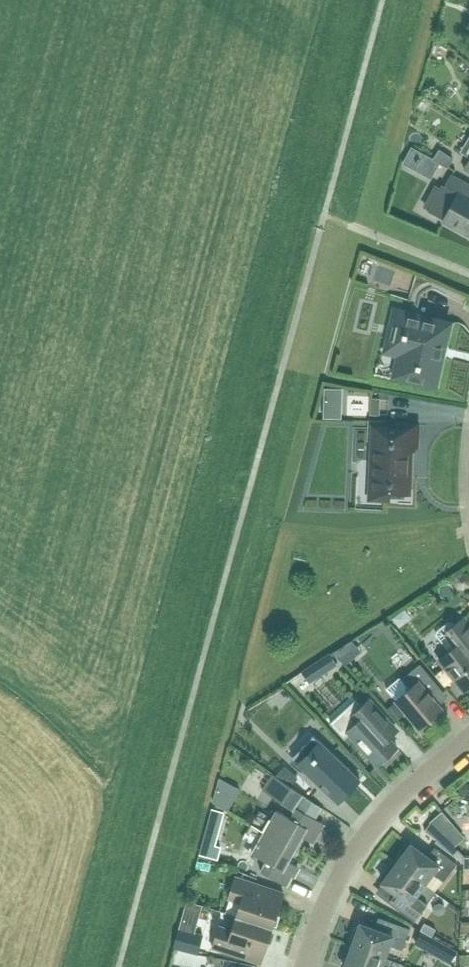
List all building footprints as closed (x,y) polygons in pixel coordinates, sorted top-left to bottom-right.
[(433,48),(425,77),(439,81),(446,52),(433,48)] [(458,150),(468,156),(468,134),(458,150)] [(401,163),(410,168),(419,152),(410,147),(401,163)] [(450,173),(444,185),(441,184),(426,210),(468,234),(468,184),(450,173)] [(394,314),(387,345),(401,348),(395,374),(433,383),(445,330),(415,323),(416,317),(401,313),(401,316),(394,314)] [(370,497),(394,498),(395,493),(407,493),(408,471),(404,467),(404,458),(414,448),(416,424),(395,423),(395,428),(373,427),(370,497)] [(437,659),(462,691),(468,685),(468,649),(468,648),(468,625),(463,617),(454,624),(452,622),(448,621),(436,631),(436,636),(448,651),(437,659)] [(309,684),(336,668),(328,655),(301,671),(309,684)] [(385,688),(395,700),(418,727),(441,708),(430,696),(440,688),(419,663),(401,679),(399,677),(385,688)] [(304,677),(292,681),(298,698),(310,693),(304,677)] [(370,699),(360,708),(353,700),(330,722),(343,737),(347,734),(375,764),(396,746),(378,726),(387,718),(370,699)] [(312,735),(291,757),(292,758),(304,769),(320,784),(321,785),(327,791),(328,792),(338,801),(349,789),(350,790),(351,789),(351,788),(359,780),(357,778),(358,777),(357,776),(356,777),(312,735)] [(289,782),(295,776),(282,764),(274,772),(289,782)] [(272,774),(262,789),(287,807),(298,791),(272,774)] [(321,822),(296,807),(290,818),(276,810),(263,831),(294,848),(301,836),(310,841),(321,822)] [(440,811),(430,821),(443,837),(455,826),(440,811)] [(260,871),(285,885),(296,866),(287,861),(294,848),(263,831),(251,852),(266,861),(260,871)] [(395,863),(423,883),(431,872),(443,881),(456,863),(434,846),(427,856),(410,843),(395,863)] [(423,883),(395,863),(381,882),(394,891),(387,901),(413,920),(434,892),(423,883)] [(234,876),(227,897),(240,902),(235,916),(271,927),(283,892),(234,876)] [(218,925),(211,947),(259,962),(271,927),(235,916),(231,929),(218,925)] [(359,923),(358,925),(354,926),(349,939),(352,942),(351,945),(384,957),(388,944),(401,949),(409,928),(383,919),(379,930),(359,923)] [(192,932),(177,928),(176,933),(172,947),(196,953),(201,935),(192,932)] [(384,957),(351,945),(343,966),(380,966),(384,957)]
